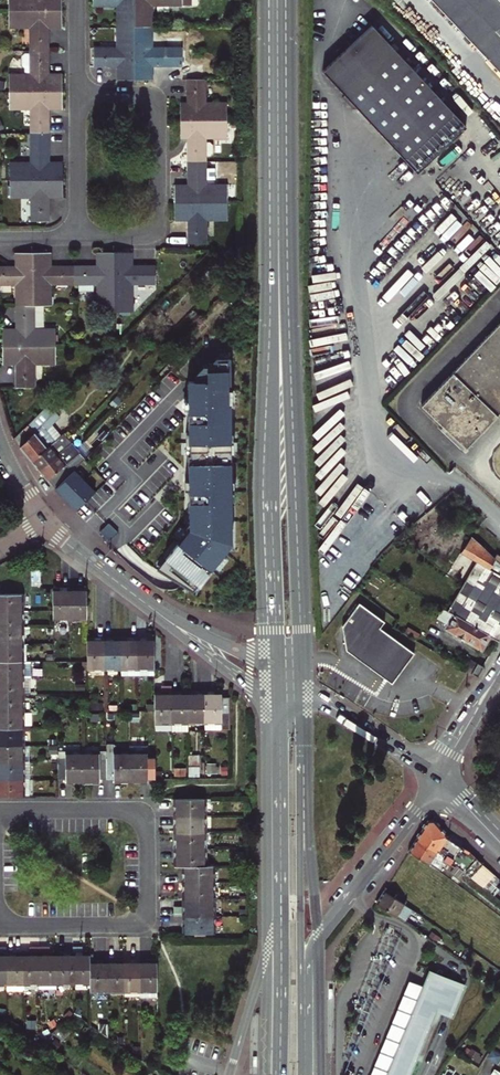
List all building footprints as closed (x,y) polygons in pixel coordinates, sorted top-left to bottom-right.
[(61,10),(61,0),(9,0),(9,11),(61,10)] [(134,0),(93,0),(93,5),(118,6),(118,27),(134,27),(134,0)] [(134,27),(152,27),(152,5),(182,6),(182,0),(134,0),(134,27)] [(497,66),(499,64),(499,0),(435,0),(497,66)] [(61,26),(61,10),(9,11),(9,27),(31,27),(31,52),(49,51),(49,26),(61,26)] [(372,21),(322,67),(345,91),(342,94),(352,105),(354,103),(415,170),(466,124),(372,21)] [(119,80),(135,80),(134,27),(118,27),(118,49),(94,49),(94,66),(119,66),(119,80)] [(152,27),(134,27),(135,80),(150,80),(150,66),(183,66),(183,48),(152,48),(152,27)] [(9,91),(62,91),(62,76),(49,76),(49,51),(31,52),(31,75),(9,75),(9,91)] [(181,105),(181,120),(226,120),(226,103),(204,103),(204,79),(188,79),(187,105),(181,105)] [(62,107),(62,91),(9,91),(9,109),(31,109),(31,133),(49,133),(49,107),(62,107)] [(188,136),(188,161),(205,161),(205,138),(227,138),(226,120),(181,120),(181,136),(188,136)] [(10,163),(10,180),(63,180),(63,164),(49,164),(49,133),(31,133),(31,163),(10,163)] [(174,187),(174,203),(227,202),(227,184),(205,184),(205,161),(188,161),(188,187),(174,187)] [(63,195),(63,180),(10,180),(10,197),(32,197),(32,221),(49,221),(49,195),(63,195)] [(227,220),(227,202),(174,203),(174,218),(188,218),(188,243),(205,243),(205,220),(227,220)] [(33,306),(33,253),(18,253),(18,267),(0,267),(0,285),(16,285),(16,306),(33,306)] [(51,284),(74,283),(74,267),(49,267),(49,253),(33,253),(33,306),(43,306),(51,305),(51,284)] [(99,267),(74,267),(74,283),(97,283),(97,312),(115,312),(114,253),(99,253),(99,267)] [(114,253),(115,312),(132,312),(132,283),(155,283),(155,266),(131,266),(130,253),(114,253)] [(3,330),(3,346),(55,346),(55,330),(44,330),(43,306),(33,306),(16,306),(16,330),(3,330)] [(157,317),(150,311),(138,324),(145,330),(157,317)] [(421,405),(465,448),(499,412),(499,323),(421,405)] [(55,346),(3,346),(3,363),(17,363),(17,388),(34,388),(34,364),(55,364),(55,346)] [(170,557),(162,567),(190,590),(195,583),(198,585),(228,549),(227,539),(232,539),(231,503),(230,503),(230,480),(231,480),(231,452),(229,452),(229,432),(231,432),(230,404),(228,404),(228,390),(230,389),(230,358),(216,358),(212,361),(212,366),(203,366),(193,373),(193,379),(186,379),(187,396),(187,432),(189,432),(189,455),(187,455),(188,520),(192,520),(192,524),(167,555),(170,557)] [(26,426),(33,433),(52,413),(45,406),(26,426)] [(33,433),(20,447),(31,461),(55,442),(46,431),(60,417),(54,411),(52,413),(33,433)] [(31,461),(39,471),(72,444),(76,449),(89,436),(80,427),(68,439),(64,435),(55,442),(31,461)] [(73,471),(75,469),(80,464),(84,460),(76,449),(72,444),(39,471),(47,481),(48,480),(54,487),(65,479),(70,474),(73,471)] [(65,479),(54,490),(75,511),(78,508),(94,493),(73,471),(70,474),(65,479)] [(415,491),(405,502),(417,513),(427,502),(415,491)] [(118,533),(108,524),(100,532),(109,542),(118,533)] [(489,636),(499,642),(499,640),(499,564),(494,558),(471,537),(462,554),(476,562),(447,611),(489,636)] [(52,590),(53,619),(71,619),(70,587),(60,587),(60,589),(52,590)] [(80,587),(70,587),(71,619),(86,619),(86,589),(80,589),(80,587)] [(22,610),(22,594),(0,594),(0,611),(22,610)] [(347,651),(392,684),(414,653),(380,628),(384,622),(359,603),(342,626),(347,630),(343,635),(345,650),(347,651)] [(443,609),(437,619),(446,624),(444,628),(481,650),(489,636),(447,611),(443,609)] [(22,628),(22,610),(0,611),(0,628),(22,628)] [(22,646),(22,628),(0,628),(0,646),(22,646)] [(154,674),(154,639),(147,639),(147,636),(137,637),(137,674),(154,674)] [(104,669),(104,637),(94,637),(94,640),(87,640),(87,669),(104,669)] [(120,669),(119,640),(113,640),(113,637),(104,637),(104,669),(120,669)] [(127,640),(119,640),(120,669),(120,674),(137,674),(137,637),(127,637),(127,640)] [(22,646),(0,646),(0,661),(22,661),(22,646)] [(465,670),(472,674),(478,664),(471,660),(465,670)] [(22,661),(0,661),(0,678),(23,678),(30,678),(31,679),(31,661),(22,661)] [(472,674),(478,678),(484,668),(478,664),(472,674)] [(23,678),(0,678),(0,695),(23,695),(30,695),(30,678),(23,678)] [(155,723),(172,723),(172,691),(172,686),(161,686),(161,694),(154,694),(155,723)] [(172,691),(172,723),(188,723),(188,693),(181,693),(181,691),(172,691)] [(188,693),(188,723),(205,723),(205,691),(194,691),(194,693),(188,693)] [(205,691),(205,723),(222,722),(222,730),(230,730),(229,697),(221,697),(221,693),(214,693),(214,691),(205,691)] [(23,695),(0,695),(0,712),(23,711),(23,695)] [(23,730),(23,711),(0,712),(0,730),(23,730)] [(23,747),(23,730),(0,730),(0,747),(23,747)] [(0,747),(0,763),(30,763),(29,747),(23,747),(0,747)] [(130,782),(130,753),(113,753),(113,750),(107,750),(107,757),(107,779),(114,779),(114,782),(130,782)] [(57,751),(57,762),(58,779),(65,779),(65,782),(81,782),(81,753),(65,753),(65,751),(57,751)] [(130,753),(130,782),(148,782),(148,778),(155,778),(155,756),(147,756),(147,752),(130,753)] [(99,753),(81,753),(81,782),(99,782),(99,779),(107,779),(107,757),(99,757),(99,753)] [(31,779),(30,763),(0,763),(0,779),(31,779)] [(31,779),(0,779),(0,795),(31,795),(31,779)] [(173,815),(205,815),(205,799),(175,799),(175,806),(173,806),(173,815)] [(175,833),(205,832),(205,815),(173,815),(173,827),(175,827),(175,833)] [(416,838),(438,852),(446,857),(444,860),(448,863),(449,861),(455,866),(457,863),(472,876),(481,864),(468,852),(448,837),(434,820),(427,820),(416,838)] [(173,849),(205,848),(205,832),(175,833),(176,839),(173,839),(173,849)] [(416,838),(409,850),(426,861),(440,871),(443,866),(445,867),(448,863),(444,860),(446,857),(438,852),(416,838)] [(184,866),(205,866),(205,848),(173,849),(173,859),(176,859),(176,866),(184,866)] [(459,879),(464,873),(470,878),(472,876),(457,863),(455,866),(450,872),(459,879)] [(182,883),(214,882),(214,865),(205,866),(184,866),(184,874),(182,874),(182,883)] [(184,900),(214,899),(214,882),(182,883),(182,893),(184,893),(184,900)] [(405,906),(383,892),(376,903),(398,917),(405,906)] [(214,915),(214,899),(184,900),(184,907),(176,907),(177,916),(182,916),(214,915)] [(215,932),(214,915),(182,916),(182,926),(185,926),(185,933),(215,932)] [(23,957),(23,981),(40,980),(40,949),(34,949),(34,956),(23,957)] [(48,949),(40,949),(40,980),(40,986),(56,986),(56,980),(56,954),(48,954),(48,951),(48,949)] [(72,951),(72,980),(90,980),(89,964),(90,954),(79,954),(79,951),(79,949),(72,949),(72,951)] [(56,954),(56,980),(72,980),(72,951),(65,951),(65,954),(56,954)] [(13,954),(6,954),(6,981),(6,989),(23,989),(23,981),(23,957),(13,957),(13,954)] [(90,980),(90,989),(107,989),(107,962),(95,962),(96,964),(89,964),(90,980)] [(124,989),(124,964),(116,964),(116,962),(107,962),(107,989),(124,989)] [(124,964),(124,989),(140,989),(139,962),(129,962),(129,964),(124,964)] [(157,995),(156,963),(148,964),(148,962),(139,962),(140,989),(140,995),(157,995)] [(443,1013),(451,1015),(467,982),(428,968),(384,1074),(417,1074),(443,1013)] [(61,1023),(49,1031),(61,1040),(69,1028),(61,1023)]
